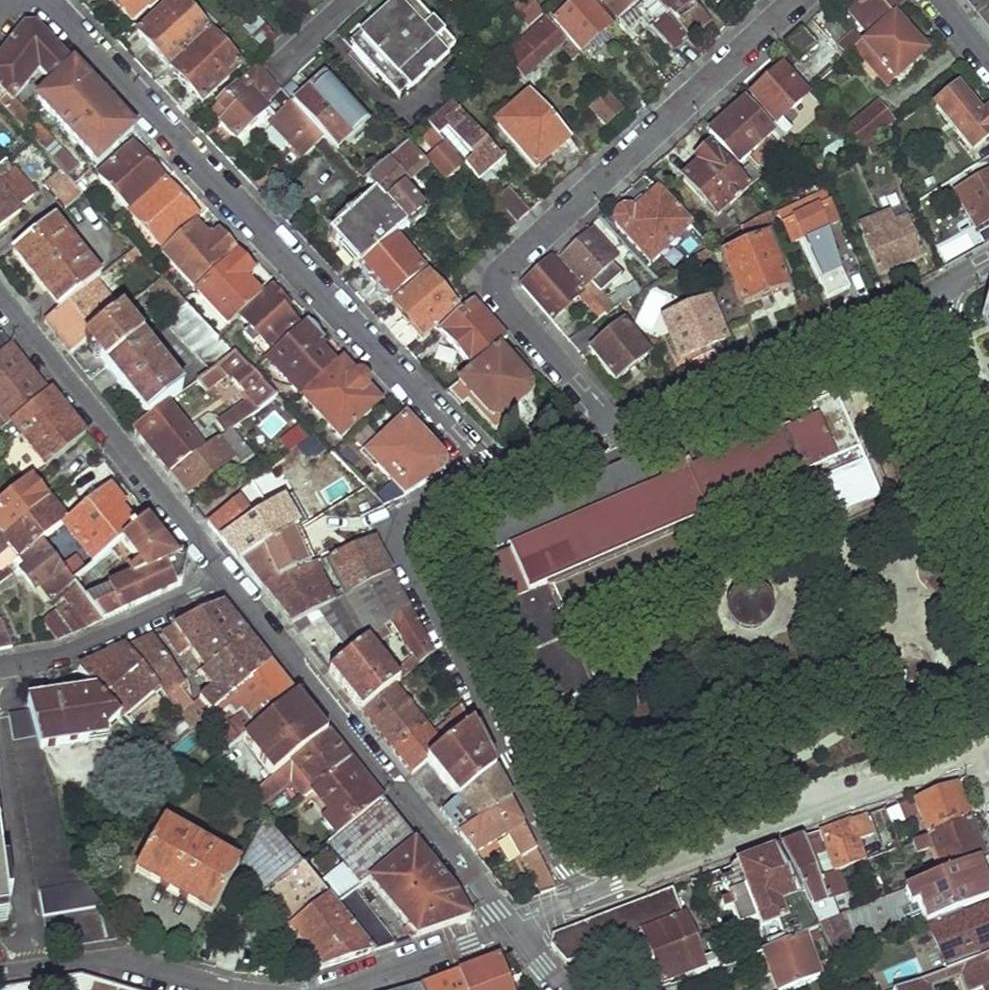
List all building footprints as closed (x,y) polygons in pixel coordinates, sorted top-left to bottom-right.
[(131,22),(154,0),(109,0),(131,22)] [(172,65),(207,33),(174,0),(173,0),(140,32),(172,65)] [(400,100),(455,46),(411,0),(406,0),(354,50),(400,100)] [(454,9),(461,4),(458,0),(446,0),(454,9)] [(581,51),(610,26),(588,0),(577,0),(555,20),(581,51)] [(616,20),(641,0),(599,0),(616,20)] [(693,38),(709,23),(690,0),(657,0),(667,13),(670,10),(693,38)] [(869,32),(907,1),(907,0),(857,0),(862,5),(853,14),(869,32)] [(655,25),(678,52),(689,41),(667,13),(655,25)] [(481,52),(489,63),(497,57),(529,26),(520,17),(481,52)] [(862,45),(892,80),(924,52),(892,18),(862,45)] [(244,29),(263,52),(274,41),(254,20),(244,29)] [(504,56),(526,79),(563,45),(541,22),(504,56)] [(12,121),(22,111),(14,101),(37,70),(50,81),(71,63),(35,26),(24,25),(0,56),(0,108),(12,121)] [(785,45),(799,60),(816,46),(801,30),(785,45)] [(838,47),(846,56),(864,41),(855,31),(838,47)] [(172,65),(204,102),(239,68),(207,33),(172,65)] [(884,86),(892,80),(862,45),(855,51),(884,86)] [(565,52),(574,62),(579,57),(571,47),(565,52)] [(38,100),(96,165),(133,131),(104,99),(73,65),(38,100)] [(292,105),(258,67),(218,104),(229,117),(221,126),(236,143),(267,113),(274,120),(269,124),(292,148),(294,146),(305,158),(326,140),(292,105)] [(771,127),(784,141),(792,133),(782,118),(805,96),(781,70),(751,97),(774,125),(771,127)] [(326,140),(338,152),(371,125),(328,79),(307,97),(304,94),(292,105),(326,140)] [(971,153),(988,138),(988,112),(988,111),(979,117),(956,90),(935,109),(971,153)] [(496,123),(536,168),(550,155),(546,150),(564,133),(529,94),(496,123)] [(588,109),(603,124),(620,110),(605,94),(588,109)] [(428,126),(459,161),(476,181),(501,160),(452,104),(428,126)] [(711,136),(738,167),(771,136),(744,104),(711,136)] [(845,132),(860,152),(882,134),(891,124),(875,105),(845,132)] [(58,170),(66,176),(76,168),(22,111),(12,121),(58,170)] [(453,166),(459,161),(428,126),(420,134),(444,164),(449,160),(453,166)] [(883,151),(887,148),(883,138),(868,148),(873,154),(882,148),(883,151)] [(683,182),(716,219),(748,189),(711,147),(696,161),(700,166),(683,182)] [(407,228),(410,231),(427,215),(405,191),(409,187),(405,183),(423,166),(408,148),(367,184),(378,197),(407,228)] [(98,177),(126,208),(159,181),(150,169),(154,165),(144,155),(139,159),(130,149),(98,177)] [(19,213),(14,208),(29,194),(4,163),(0,165),(0,228),(19,213)] [(43,185),(63,207),(81,193),(74,185),(66,176),(58,170),(43,185)] [(974,230),(988,220),(988,177),(956,196),(974,230)] [(128,214),(157,250),(196,217),(165,182),(128,214)] [(515,225),(526,214),(503,190),(493,200),(515,225)] [(616,226),(650,262),(690,227),(659,192),(646,203),(641,199),(630,208),(622,210),(618,214),(615,218),(615,222),(616,226)] [(833,225),(821,196),(774,217),(788,248),(798,244),(822,299),(846,289),(820,231),(833,225)] [(329,239),(358,270),(393,242),(407,228),(378,197),(329,239)] [(477,215),(499,239),(513,227),(491,201),(477,215)] [(922,257),(902,209),(860,226),(863,234),(862,235),(878,275),(922,257)] [(739,233),(743,244),(757,237),(774,229),(768,216),(739,233)] [(11,251),(58,308),(93,280),(97,276),(50,218),(11,251)] [(158,254),(189,289),(232,250),(218,235),(208,242),(194,225),(158,254)] [(616,259),(591,232),(561,261),(584,288),(589,284),(597,292),(617,275),(608,266),(616,259)] [(743,244),(746,249),(760,242),(757,237),(743,244)] [(714,262),(734,309),(784,288),(764,241),(760,242),(746,249),(714,262)] [(358,270),(386,301),(420,272),(393,242),(358,270)] [(97,276),(105,286),(122,272),(119,268),(139,252),(133,247),(97,276)] [(198,293),(227,326),(259,297),(244,280),(252,273),(237,256),(198,293)] [(577,297),(597,320),(604,316),(582,290),(579,292),(551,260),(521,286),(550,321),(577,297)] [(151,282),(175,309),(186,302),(160,275),(151,282)] [(391,306),(421,339),(454,309),(425,277),(391,306)] [(43,322),(64,346),(79,335),(102,318),(92,303),(104,293),(93,280),(58,308),(43,322)] [(613,311),(638,293),(630,283),(603,300),(613,311)] [(582,290),(604,316),(613,311),(603,300),(597,292),(589,284),(584,288),(582,290)] [(240,320),(267,350),(294,324),(284,313),(289,308),(272,291),(240,320)] [(92,303),(102,318),(116,308),(104,293),(92,303)] [(663,320),(679,361),(726,342),(709,300),(663,320)] [(440,331),(474,369),(497,348),(506,340),(470,301),(440,331)] [(163,320),(210,369),(232,351),(186,302),(175,309),(163,320)] [(79,335),(105,366),(140,339),(116,308),(102,318),(79,335)] [(266,359),(298,396),(333,366),(316,346),(320,342),(305,324),(266,359)] [(591,353),(613,382),(646,356),(622,324),(605,340),(590,325),(568,340),(584,359),(591,353)] [(10,345),(0,333),(0,353),(10,345)] [(105,366),(147,417),(163,403),(179,389),(140,339),(105,366)] [(1,432),(48,392),(10,345),(0,353),(0,432),(1,432)] [(500,418),(504,416),(527,398),(529,394),(530,390),(527,384),(497,348),(474,369),(449,393),(464,408),(474,400),(488,416),(496,419),(500,418)] [(274,394),(232,351),(210,369),(196,381),(204,391),(222,375),(245,399),(239,404),(236,402),(217,418),(213,414),(203,414),(184,430),(163,403),(147,417),(132,431),(169,477),(231,429),(274,394)] [(301,400),(337,440),(379,405),(342,364),(301,400)] [(48,392),(1,432),(8,440),(16,434),(44,466),(82,435),(48,392)] [(786,430),(805,472),(834,460),(817,423),(815,418),(786,430)] [(366,455),(404,495),(441,470),(443,466),(443,459),(442,454),(439,450),(407,419),(366,455)] [(278,439),(289,450),(308,436),(298,423),(278,439)] [(169,477),(184,495),(230,459),(236,466),(249,454),(231,429),(169,477)] [(805,472),(786,430),(712,461),(702,440),(677,449),(671,442),(653,449),(656,457),(666,481),(491,558),(483,562),(492,583),(502,604),(543,586),(730,505),(805,472)] [(306,462),(324,450),(314,435),(296,447),(306,462)] [(477,526),(488,552),(654,477),(649,461),(644,452),(477,526)] [(45,501),(28,480),(0,503),(0,536),(45,501)] [(105,488),(63,523),(93,561),(133,530),(117,510),(119,505),(105,488)] [(206,523),(218,539),(271,504),(282,496),(276,488),(247,508),(238,497),(206,523)] [(9,550),(17,559),(39,542),(63,523),(45,501),(0,536),(0,558),(9,550)] [(218,539),(237,561),(287,532),(325,511),(318,501),(284,521),(271,504),(218,539)] [(84,569),(69,580),(72,583),(75,588),(101,622),(182,587),(188,565),(150,518),(133,530),(93,561),(84,569)] [(261,591),(307,569),(287,532),(237,561),(261,591)] [(345,585),(350,593),(389,573),(371,539),(330,559),(345,585)] [(17,559),(12,564),(20,573),(22,571),(35,589),(40,585),(52,599),(67,587),(72,583),(69,580),(60,567),(39,542),(17,559)] [(73,557),(60,567),(69,580),(84,569),(73,557)] [(261,591),(289,626),(316,612),(330,604),(325,595),(314,575),(323,570),(319,563),(307,569),(261,591)] [(344,597),(369,637),(382,626),(390,620),(408,606),(389,573),(350,593),(344,597)] [(335,590),(340,598),(344,597),(350,593),(345,585),(335,590)] [(758,634),(767,629),(773,622),(776,613),(775,603),(771,594),(764,588),(754,585),(745,586),(736,590),(730,597),(727,607),(727,616),(732,625),(739,631),(748,634),(758,634)] [(502,604),(549,709),(591,691),(543,586),(502,604)] [(42,621),(54,641),(101,622),(75,588),(71,591),(65,597),(69,602),(42,621)] [(325,595),(330,604),(340,598),(335,590),(325,595)] [(316,612),(348,656),(369,637),(344,597),(340,598),(330,604),(316,612)] [(191,709),(180,717),(183,721),(193,732),(223,707),(270,666),(222,605),(162,634),(179,659),(189,651),(205,672),(198,678),(212,694),(191,709)] [(328,673),(361,714),(393,687),(433,656),(408,606),(390,620),(412,656),(393,672),(373,649),(389,633),(382,626),(369,637),(348,656),(328,673)] [(9,650),(0,628),(0,651),(9,650)] [(180,717),(191,709),(177,690),(182,686),(151,640),(126,651),(158,691),(166,702),(180,717)] [(123,722),(127,727),(131,723),(127,718),(153,695),(158,691),(126,651),(79,671),(97,692),(123,722)] [(212,740),(221,754),(225,751),(239,740),(295,695),(270,666),(223,707),(233,720),(222,730),(212,740)] [(361,714),(391,752),(423,726),(393,687),(361,714)] [(158,691),(153,695),(162,704),(166,702),(158,691)] [(27,711),(41,751),(110,739),(110,732),(123,722),(97,692),(26,702),(27,711)] [(295,695),(239,740),(271,778),(274,776),(282,769),(324,734),(295,695)] [(177,744),(183,751),(202,735),(205,738),(219,725),(222,730),(233,720),(223,707),(193,732),(177,744)] [(391,752),(409,774),(426,761),(469,725),(460,709),(450,717),(452,720),(433,736),(423,726),(391,752)] [(8,715),(44,917),(101,906),(78,873),(72,867),(41,751),(27,711),(8,715)] [(168,736),(175,746),(177,744),(193,732),(183,721),(168,736)] [(426,761),(459,800),(495,771),(469,725),(426,761)] [(348,764),(324,734),(282,769),(304,797),(310,793),(348,764)] [(320,819),(337,838),(380,803),(348,764),(310,793),(328,813),(320,819)] [(460,835),(488,816),(476,800),(499,779),(495,771),(459,800),(442,814),(460,835)] [(247,798),(258,811),(284,789),(274,776),(271,778),(247,798)] [(916,805),(928,837),(968,821),(955,789),(916,805)] [(303,864),(262,898),(300,943),(306,939),(317,954),(312,959),(321,970),(374,953),(336,908),(349,897),(370,882),(414,844),(380,803),(337,838),(303,864)] [(510,835),(541,895),(557,890),(511,803),(488,816),(460,835),(475,855),(510,835)] [(848,823),(857,842),(872,836),(864,818),(848,823)] [(932,850),(941,872),(982,855),(968,821),(928,837),(911,844),(916,856),(932,850)] [(159,822),(132,869),(211,916),(237,870),(159,822)] [(238,869),(262,898),(303,864),(269,826),(266,822),(261,830),(238,869)] [(837,874),(865,863),(857,842),(848,823),(804,840),(821,881),(837,874)] [(821,881),(804,840),(780,849),(812,910),(846,896),(837,874),(821,881)] [(409,933),(414,939),(471,919),(456,896),(414,844),(370,882),(409,933)] [(721,883),(738,930),(757,923),(761,931),(784,923),(780,907),(801,898),(777,851),(735,866),(738,874),(721,883)] [(925,926),(979,907),(988,902),(988,898),(976,863),(904,891),(910,909),(917,906),(925,926)] [(684,976),(686,980),(724,966),(707,926),(700,929),(705,944),(695,948),(672,891),(552,938),(552,949),(566,965),(642,934),(662,983),(684,976)] [(374,953),(389,947),(349,897),(336,908),(374,953)] [(978,954),(988,950),(988,902),(979,907),(980,912),(963,918),(978,954)] [(839,960),(857,952),(838,919),(820,925),(839,960)] [(404,936),(407,941),(414,939),(409,933),(404,936)] [(773,989),(784,989),(822,976),(818,964),(807,934),(759,951),(773,989)] [(898,989),(929,989),(959,978),(964,989),(986,989),(988,989),(988,955),(898,989)] [(497,957),(458,972),(466,989),(509,989),(497,957)] [(818,964),(822,976),(836,971),(832,959),(818,964)] [(423,989),(466,989),(458,972),(420,986),(423,989)] [(855,989),(870,989),(869,988),(871,986),(863,973),(851,980),(855,989)] [(74,974),(0,985),(0,989),(76,989),(74,974)]
